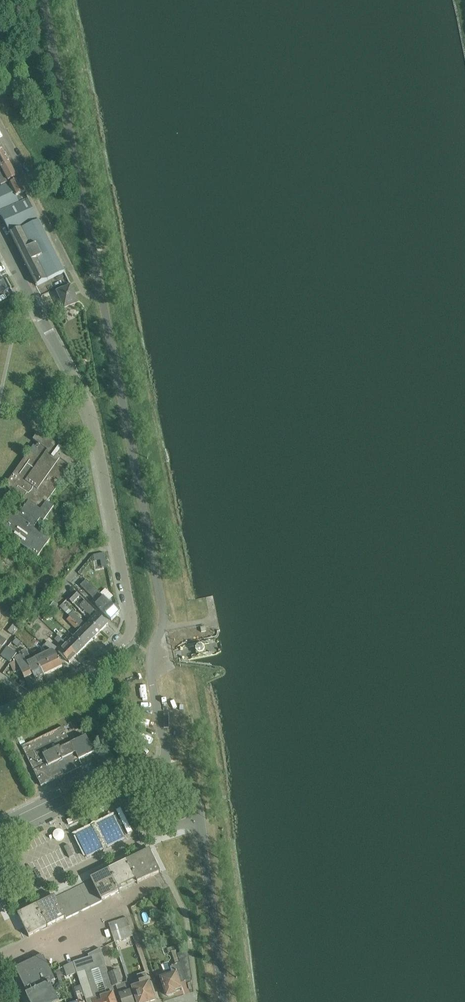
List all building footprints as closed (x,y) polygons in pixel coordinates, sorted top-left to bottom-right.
[(9,164),(3,151),(0,153),(0,168),(9,164)] [(0,168),(0,185),(16,176),(9,164),(0,168)] [(37,286),(63,272),(26,198),(17,179),(9,183),(8,183),(0,187),(0,213),(37,286)] [(10,289),(10,290),(11,290),(5,278),(4,279),(2,281),(0,277),(0,295),(10,289)] [(56,293),(65,310),(79,303),(70,286),(56,293)] [(80,462),(39,433),(33,441),(38,444),(36,448),(34,446),(5,486),(28,503),(18,517),(12,512),(0,529),(0,531),(38,558),(51,540),(34,528),(43,516),(43,512),(41,511),(69,471),(67,470),(70,467),(75,470),(80,462)] [(104,551),(95,553),(98,567),(107,565),(104,551)] [(96,605),(112,621),(120,613),(86,580),(78,588),(83,593),(85,591),(96,601),(97,599),(99,602),(96,605)] [(107,586),(103,591),(112,599),(116,594),(107,586)] [(68,599),(72,604),(80,596),(75,592),(68,599)] [(18,611),(28,619),(40,604),(35,601),(27,610),(22,606),(18,611)] [(92,619),(89,622),(100,632),(108,624),(85,601),(80,606),(92,619)] [(47,610),(51,614),(58,605),(53,602),(47,610)] [(60,607),(66,614),(69,610),(63,604),(60,607)] [(69,617),(70,618),(93,640),(100,632),(89,622),(85,626),(73,613),(69,617)] [(79,633),(74,637),(85,648),(93,640),(70,618),(67,621),(79,633)] [(8,632),(13,636),(21,626),(15,622),(8,632)] [(77,655),(63,642),(58,636),(55,640),(63,648),(59,653),(69,663),(77,655)] [(21,637),(12,642),(16,650),(25,646),(21,637)] [(67,638),(63,642),(77,655),(85,648),(74,637),(70,642),(67,638)] [(45,646),(56,654),(57,653),(56,651),(58,648),(47,641),(45,646)] [(46,654),(54,671),(62,667),(56,654),(45,646),(44,645),(42,648),(47,654),(46,654)] [(7,647),(2,654),(1,656),(10,663),(17,654),(7,647)] [(17,664),(12,666),(17,676),(22,673),(25,679),(33,676),(35,680),(44,676),(36,659),(32,661),(28,654),(26,650),(19,653),(20,654),(20,655),(14,658),(17,664)] [(54,671),(46,654),(41,657),(36,651),(33,653),(36,659),(44,676),(54,671)] [(63,727),(22,747),(41,787),(82,767),(79,761),(94,753),(86,737),(71,744),(63,727)] [(150,850),(127,862),(138,884),(161,873),(150,850)] [(127,862),(109,870),(120,893),(138,884),(127,862)] [(120,893),(109,870),(91,879),(102,901),(120,893)] [(91,879),(55,897),(66,919),(102,901),(91,879)] [(55,897),(37,905),(48,927),(66,919),(55,897)] [(48,927),(37,905),(18,915),(29,937),(48,927)] [(133,936),(127,918),(109,924),(115,942),(133,936)] [(160,977),(164,989),(163,991),(164,994),(166,995),(166,997),(175,994),(174,991),(182,988),(180,983),(185,981),(176,952),(177,951),(176,947),(167,950),(169,954),(172,953),(176,965),(170,967),(172,973),(168,974),(167,974),(166,974),(165,974),(164,974),(162,975),(161,975),(161,976),(160,977)] [(89,957),(73,963),(76,973),(77,974),(80,985),(82,991),(86,1001),(115,1001),(108,981),(110,980),(100,950),(88,955),(89,957)] [(15,968),(27,993),(50,983),(55,980),(43,955),(15,968)] [(67,977),(77,974),(76,973),(73,963),(64,967),(67,977)] [(108,974),(113,988),(115,987),(120,1001),(133,1001),(127,983),(122,984),(118,971),(108,974)] [(137,1001),(150,1001),(154,1001),(145,974),(138,977),(141,985),(133,988),(137,1001)] [(50,983),(27,993),(26,994),(30,1001),(59,1001),(50,983)] [(80,985),(73,988),(78,1001),(84,1001),(81,992),(82,991),(80,985)]
